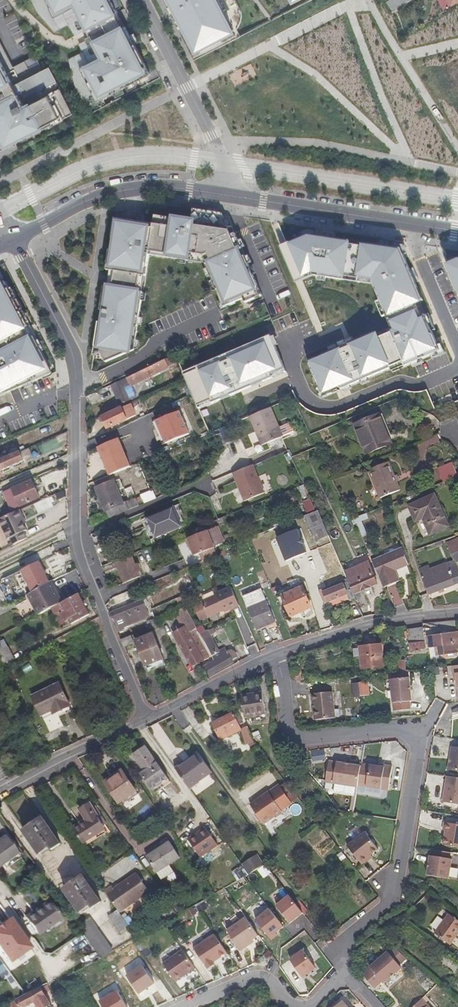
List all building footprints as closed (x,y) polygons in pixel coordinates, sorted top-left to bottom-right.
[(47,0),(33,0),(40,14),(57,33),(71,27),(76,36),(87,31),(76,9),(57,19),(47,0)] [(151,77),(147,70),(140,55),(127,29),(124,31),(117,16),(120,14),(113,0),(47,0),(57,19),(76,9),(87,31),(88,30),(92,38),(95,45),(94,46),(101,60),(81,69),(98,103),(104,100),(151,77)] [(198,51),(235,32),(232,27),(235,26),(242,23),(243,17),(243,12),(237,0),(172,0),(198,51)] [(438,1),(439,4),(442,8),(442,10),(457,1),(457,0),(440,0),(438,1)] [(404,7),(401,3),(393,7),(396,12),(404,7)] [(123,21),(120,14),(117,16),(124,31),(127,29),(123,21)] [(95,45),(92,38),(87,41),(87,42),(81,46),(85,54),(71,61),(76,86),(87,109),(94,106),(96,111),(107,105),(104,100),(98,103),(81,69),(101,60),(94,46),(95,45)] [(74,115),(51,68),(44,71),(37,57),(15,68),(0,39),(0,148),(3,146),(5,150),(74,115)] [(213,262),(243,249),(237,234),(233,235),(224,214),(214,213),(194,210),(192,221),(173,218),(165,217),(163,226),(155,225),(150,255),(189,261),(190,257),(191,253),(206,256),(209,254),(213,262)] [(163,226),(165,217),(156,216),(155,225),(163,226)] [(147,276),(150,255),(155,225),(122,220),(122,225),(115,223),(113,239),(117,239),(115,251),(111,250),(108,270),(112,271),(116,271),(141,275),(147,276)] [(308,365),(320,394),(339,387),(340,391),(390,370),(391,373),(439,352),(430,332),(423,316),(418,303),(422,301),(416,289),(399,250),(363,244),(363,247),(348,245),(349,242),(307,235),(293,241),(294,245),(280,250),(293,280),(311,273),(312,276),(342,281),(343,277),(370,281),(372,285),(379,302),(385,317),(389,315),(396,332),(388,335),(386,331),(375,336),(376,337),(368,340),(366,337),(315,358),(317,362),(308,365)] [(279,247),(280,250),(294,245),(293,241),(279,247)] [(263,296),(243,249),(213,262),(207,264),(225,307),(241,301),(245,299),(247,303),(263,296)] [(206,256),(191,253),(190,257),(205,260),(207,264),(213,262),(209,254),(206,256)] [(446,262),(448,267),(454,265),(453,262),(457,260),(457,259),(456,259),(446,262)] [(453,262),(454,265),(448,267),(457,291),(457,260),(453,262)] [(141,275),(116,271),(114,288),(139,291),(141,275)] [(311,273),(293,280),(294,284),(312,276),(311,273)] [(144,292),(147,276),(141,275),(139,291),(144,292)] [(343,277),(342,281),(372,285),(370,281),(343,277)] [(43,378),(48,376),(44,367),(47,365),(48,365),(34,337),(30,340),(25,330),(29,328),(6,283),(2,285),(0,281),(0,347),(1,350),(0,351),(0,395),(43,378)] [(139,291),(114,288),(109,287),(105,286),(96,347),(100,347),(103,353),(107,362),(135,350),(144,292),(139,291)] [(350,304),(362,299),(359,293),(348,298),(350,304)] [(385,317),(379,302),(375,303),(382,318),(385,317)] [(427,314),(423,316),(430,332),(434,331),(427,314)] [(390,330),(386,331),(388,335),(396,332),(389,315),(385,317),(390,330)] [(34,337),(29,328),(25,330),(30,340),(34,337)] [(196,371),(184,376),(197,407),(209,402),(210,405),(285,373),(270,336),(243,348),(244,350),(236,353),(235,351),(220,357),(221,360),(215,363),(214,360),(195,368),(196,371)] [(100,347),(96,347),(94,356),(103,353),(100,347)] [(167,368),(170,367),(167,360),(111,388),(120,407),(136,399),(131,388),(168,370),(167,368)] [(53,377),(47,365),(44,367),(48,376),(43,378),(44,380),(53,377)] [(339,387),(320,394),(322,399),(340,391),(339,387)] [(131,406),(102,419),(107,430),(136,417),(131,406)] [(260,447),(282,438),(270,409),(249,418),(260,447)] [(156,422),(166,445),(189,435),(179,412),(156,422)] [(388,445),(375,417),(352,427),(364,456),(388,445)] [(226,447),(221,435),(214,438),(219,450),(226,447)] [(110,476),(130,467),(119,440),(99,449),(110,476)] [(1,472),(11,468),(12,470),(15,469),(14,467),(23,463),(19,454),(0,462),(0,468),(1,472)] [(440,484),(455,478),(448,464),(434,470),(440,484)] [(397,493),(387,465),(366,473),(377,501),(397,493)] [(244,504),(264,496),(252,468),(232,476),(244,504)] [(120,480),(97,489),(109,518),(139,506),(138,505),(143,504),(141,498),(136,500),(136,499),(123,504),(117,491),(123,489),(120,480)] [(32,481),(15,489),(22,507),(40,499),(32,481)] [(128,498),(135,495),(132,487),(125,489),(128,498)] [(145,503),(163,496),(160,487),(141,494),(145,503)] [(303,501),(307,512),(316,509),(311,498),(303,501)] [(428,498),(403,510),(410,525),(414,523),(422,540),(443,529),(428,498)] [(155,541),(182,530),(174,509),(146,520),(155,541)] [(24,519),(20,511),(0,520),(0,522),(7,540),(10,539),(13,545),(27,539),(24,532),(27,531),(21,520),(24,519)] [(332,551),(315,514),(302,519),(313,545),(320,542),(324,554),(332,551)] [(277,540),(287,563),(307,554),(303,545),(301,539),(297,531),(277,540)] [(192,548),(196,558),(202,555),(205,563),(219,557),(217,553),(208,532),(186,541),(190,549),(192,548)] [(445,547),(452,562),(457,559),(457,541),(445,547)] [(408,568),(402,552),(371,566),(383,591),(400,584),(396,573),(408,568)] [(125,584),(139,579),(130,556),(116,562),(125,584)] [(39,563),(21,572),(33,593),(51,584),(39,563)] [(354,599),(360,611),(371,607),(364,591),(376,587),(367,566),(346,575),(355,596),(353,597),(354,599)] [(420,577),(429,597),(454,587),(447,571),(445,567),(420,577)] [(447,571),(454,587),(457,585),(457,579),(453,569),(447,571)] [(348,584),(346,581),(319,592),(320,595),(348,584)] [(33,593),(29,596),(39,616),(53,608),(61,604),(56,593),(57,592),(53,583),(51,584),(33,593)] [(354,599),(353,597),(348,584),(320,595),(324,606),(344,598),(346,603),(354,599)] [(240,606),(232,588),(217,594),(217,596),(203,602),(209,617),(224,611),(225,613),(240,606)] [(311,609),(303,589),(283,598),(291,617),(311,609)] [(263,591),(244,599),(258,632),(276,624),(263,591)] [(61,604),(53,608),(57,616),(61,614),(65,621),(69,620),(71,625),(89,616),(79,595),(61,604)] [(148,618),(142,602),(109,615),(112,622),(116,629),(126,626),(127,627),(148,618)] [(197,629),(190,614),(186,616),(189,620),(183,623),(189,634),(178,640),(193,667),(208,658),(194,630),(197,629)] [(154,620),(147,623),(150,629),(157,626),(154,620)] [(411,628),(408,628),(407,649),(422,649),(423,629),(411,628)] [(201,668),(206,677),(228,667),(233,664),(232,662),(238,660),(236,655),(233,655),(232,653),(229,655),(227,650),(220,653),(213,639),(211,640),(208,633),(202,635),(215,662),(201,668)] [(162,661),(152,635),(135,642),(145,667),(162,661)] [(445,655),(448,655),(448,659),(453,658),(452,655),(455,655),(455,652),(457,651),(457,635),(427,638),(428,649),(435,648),(436,656),(445,655)] [(36,650),(48,644),(44,636),(32,642),(36,650)] [(121,641),(124,647),(133,644),(131,637),(121,641)] [(357,648),(360,669),(382,667),(380,645),(357,648)] [(413,701),(410,677),(392,679),(395,711),(412,709),(411,701),(413,701)] [(61,683),(33,696),(42,715),(55,709),(58,713),(72,707),(61,683)] [(361,689),(361,695),(369,695),(368,683),(360,684),(361,689)] [(336,717),(333,691),(312,693),(315,719),(336,717)] [(265,713),(261,692),(240,695),(243,716),(265,713)] [(251,737),(243,716),(240,709),(211,722),(219,738),(240,728),(244,738),(247,737),(248,738),(251,737)] [(139,771),(153,792),(169,781),(144,745),(132,752),(143,768),(139,771)] [(449,770),(457,771),(457,747),(453,746),(449,770)] [(199,751),(176,769),(190,789),(192,788),(190,785),(212,770),(199,751)] [(359,785),(362,766),(330,761),(326,781),(359,787),(359,785)] [(385,767),(362,764),(362,766),(359,785),(389,790),(393,766),(385,765),(385,767)] [(118,802),(127,796),(129,799),(137,793),(122,771),(112,778),(110,776),(103,781),(118,802)] [(448,776),(444,802),(457,804),(457,777),(448,776)] [(266,791),(265,790),(249,802),(263,821),(280,809),(279,808),(289,800),(277,783),(266,791)] [(80,811),(85,820),(87,823),(94,833),(103,826),(88,805),(80,811)] [(156,814),(150,805),(145,809),(151,818),(156,814)] [(60,844),(42,818),(23,831),(38,853),(48,847),(51,850),(60,844)] [(103,826),(94,833),(87,823),(85,820),(72,829),(74,832),(82,844),(105,829),(103,826)] [(444,845),(457,847),(457,824),(445,822),(444,830),(446,831),(444,845)] [(204,826),(187,838),(199,855),(216,844),(204,826)] [(365,832),(348,846),(363,865),(370,859),(369,857),(372,854),(379,849),(365,832)] [(4,836),(0,838),(0,866),(3,870),(19,859),(4,836)] [(170,841),(147,856),(157,871),(169,864),(180,857),(170,841)] [(451,852),(437,850),(436,856),(430,855),(428,863),(430,863),(428,875),(450,879),(453,859),(451,859),(451,852)] [(256,854),(243,863),(249,872),(262,863),(256,854)] [(117,910),(119,912),(149,892),(136,874),(114,889),(112,886),(104,892),(117,910)] [(81,877),(63,890),(78,912),(87,906),(90,909),(99,903),(81,877)] [(286,891),(273,901),(287,918),(300,908),(286,891)] [(36,934),(50,925),(58,919),(47,902),(24,917),(36,934)] [(170,907),(173,912),(180,908),(178,903),(170,907)] [(267,904),(253,915),(268,935),(274,930),(273,928),(280,922),(267,904)] [(188,908),(182,912),(185,917),(192,913),(188,908)] [(107,916),(119,933),(128,927),(119,912),(117,910),(107,916)] [(450,942),(457,932),(457,918),(449,911),(435,930),(450,942)] [(242,915),(224,929),(239,948),(246,942),(245,940),(249,937),(255,932),(242,915)] [(86,917),(75,925),(98,958),(109,950),(86,917)] [(25,943),(7,918),(0,923),(0,951),(5,957),(25,943)] [(62,923),(58,919),(50,925),(53,929),(62,923)] [(211,933),(192,948),(206,968),(213,962),(212,961),(225,951),(211,933)] [(300,945),(287,955),(300,973),(313,963),(300,945)] [(180,950),(162,964),(175,981),(193,967),(180,950)] [(387,951),(362,974),(375,988),(382,981),(384,983),(402,967),(387,951)] [(141,966),(126,978),(139,995),(154,984),(141,966)] [(38,989),(16,1000),(20,1006),(25,1006),(34,1003),(36,1006),(47,1006),(50,1006),(47,1000),(45,1001),(38,989)] [(101,1005),(102,1006),(127,1006),(118,993),(101,1005)] [(422,999),(414,1006),(430,1006),(422,999)]
